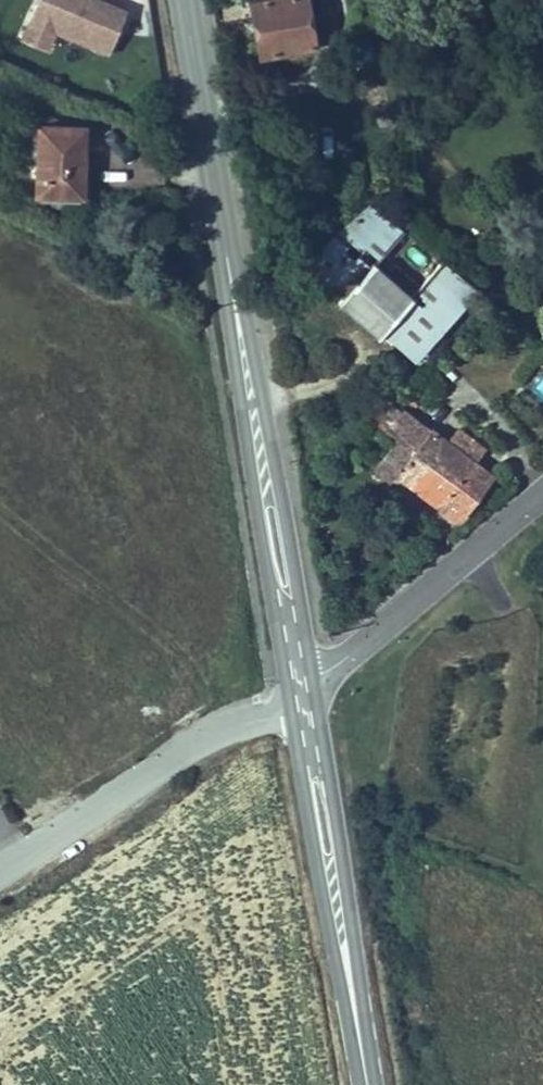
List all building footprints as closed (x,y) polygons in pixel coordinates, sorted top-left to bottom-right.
[(106,53),(124,10),(97,0),(37,0),(28,23),(106,53)] [(256,53),(314,42),(307,0),(246,0),(256,53)] [(37,194),(80,194),(80,132),(39,131),(37,194)] [(410,369),(473,288),(360,198),(347,209),(290,278),(410,369)] [(388,428),(412,408),(400,394),(376,415),(388,428)] [(485,487),(412,408),(388,428),(397,439),(373,460),(385,473),(397,463),(448,521),(485,487)]
